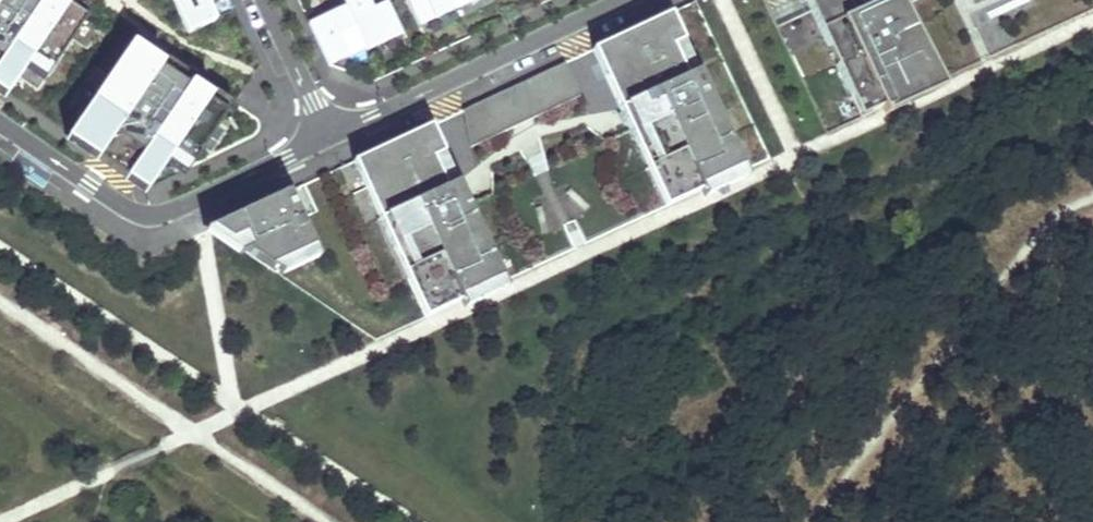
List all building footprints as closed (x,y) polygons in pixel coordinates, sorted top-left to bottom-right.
[(11,87),(24,67),(30,58),(48,70),(85,18),(66,6),(68,1),(66,0),(0,0),(0,79),(11,87)] [(68,1),(66,6),(85,18),(90,8),(78,0),(69,0),(68,1)] [(187,34),(214,21),(210,11),(226,3),(228,2),(227,0),(171,0),(187,34)] [(329,67),(402,32),(387,0),(384,0),(373,5),(370,0),(340,0),(341,2),(306,19),(329,67)] [(422,21),(468,0),(412,0),(422,21)] [(940,80),(901,0),(762,0),(825,132),(881,106),(885,114),(943,86),(940,80)] [(232,15),(226,3),(210,11),(214,21),(216,24),(232,15)] [(669,12),(593,48),(606,78),(618,74),(632,104),(621,110),(639,149),(651,143),(663,171),(657,175),(665,194),(672,190),(678,203),(703,191),(701,188),(743,169),(728,137),(718,116),(698,72),(687,77),(673,48),(685,43),(669,12)] [(161,62),(133,43),(71,135),(67,142),(97,162),(125,180),(145,194),(150,187),(167,162),(186,175),(192,165),(228,112),(234,103),(214,90),(212,94),(190,81),(193,76),(165,56),(161,62)] [(698,72),(685,43),(673,48),(687,77),(698,72)] [(30,58),(24,67),(43,80),(48,70),(30,58)] [(530,81),(545,113),(582,95),(566,64),(542,75),(539,77),(530,81)] [(618,74),(606,78),(621,110),(632,104),(618,74)] [(3,97),(11,87),(0,79),(0,95),(3,97)] [(526,83),(534,119),(545,113),(530,81),(526,83)] [(526,83),(525,83),(464,112),(467,129),(514,107),(514,128),(534,119),(526,83)] [(514,107),(467,129),(471,148),(514,128),(514,107)] [(588,116),(597,136),(615,128),(605,108),(588,116)] [(731,110),(718,116),(728,137),(742,132),(731,110)] [(433,127),(355,164),(367,191),(378,186),(393,217),(382,223),(395,252),(407,247),(420,275),(414,279),(426,304),(432,302),(438,314),(463,303),(462,299),(503,280),(459,184),(448,188),(434,159),(445,153),(433,127)] [(651,143),(639,149),(667,208),(678,203),(672,190),(665,194),(657,175),(663,171),(651,143)] [(459,184),(445,153),(434,159),(448,188),(459,184)] [(701,188),(703,191),(706,199),(748,179),(743,169),(701,188)] [(378,186),(367,191),(382,223),(393,217),(378,186)] [(247,255),(270,270),(316,250),(290,194),(212,231),(247,255)] [(247,255),(212,231),(206,234),(242,258),(247,255)] [(407,247),(395,252),(427,319),(438,314),(432,302),(426,304),(414,279),(420,275),(407,247)] [(321,261),(316,250),(270,270),(282,279),(321,261)] [(462,299),(464,302),(468,310),(509,291),(503,280),(462,299)]
